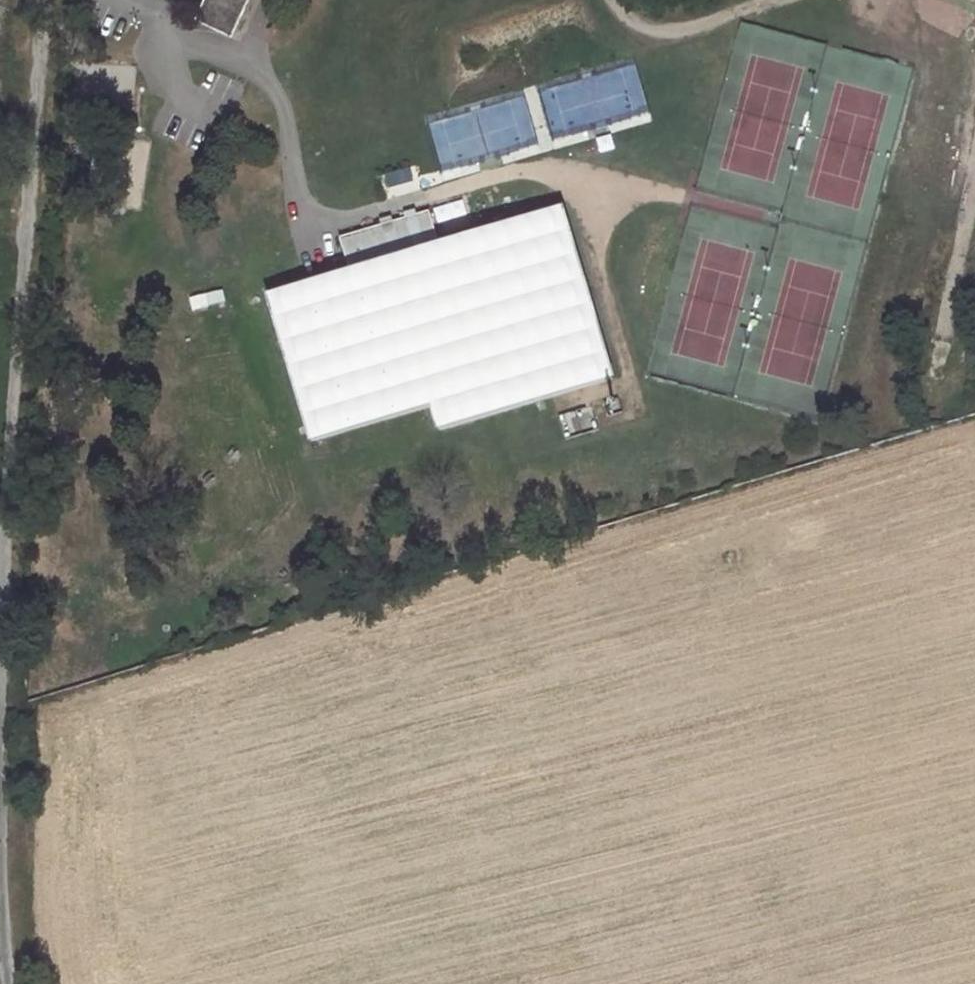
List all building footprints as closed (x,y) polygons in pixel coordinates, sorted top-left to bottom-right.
[(196,22),(233,39),(251,0),(206,0),(196,22)] [(409,168),(385,175),(389,188),(413,181),(409,168)] [(442,242),(341,273),(272,294),(317,441),(438,405),(445,429),(616,377),(563,205),(442,242)] [(337,261),(341,273),(442,242),(432,210),(343,237),(349,257),(337,261)]
